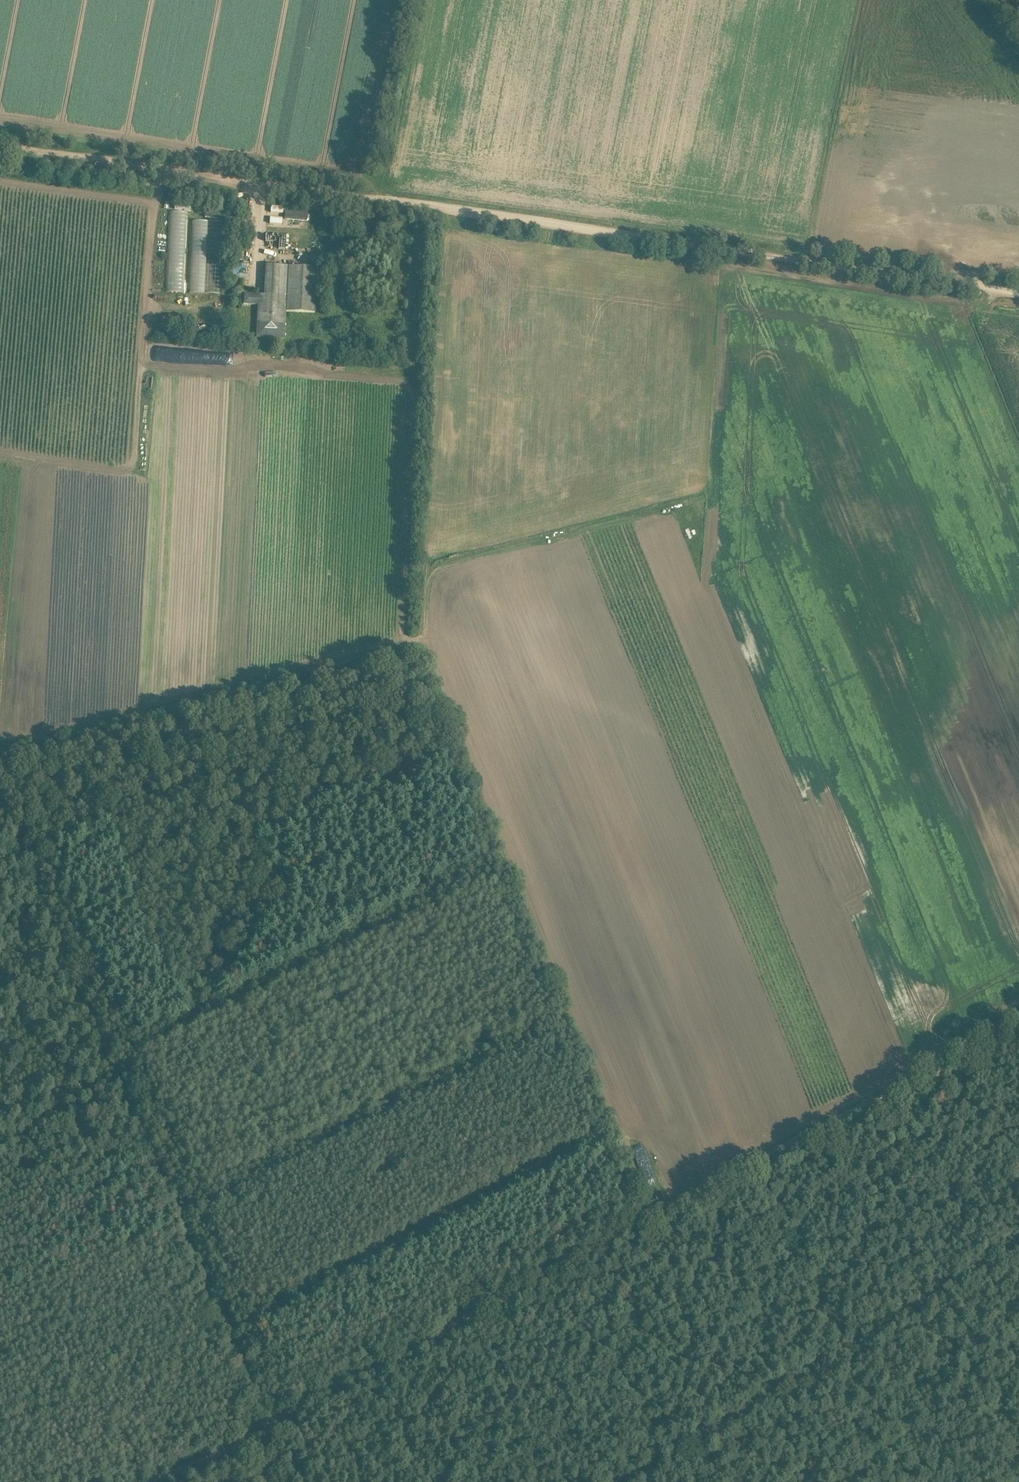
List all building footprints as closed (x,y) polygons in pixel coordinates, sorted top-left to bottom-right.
[(191,206),(181,204),(175,203),(175,209),(190,212),(191,207),(191,206)] [(285,212),(285,220),(307,221),(308,214),(285,212)] [(188,214),(170,213),(166,293),(184,293),(188,214)] [(222,222),(193,221),(190,293),(218,294),(222,222)] [(257,306),(256,338),(285,339),(286,312),(314,313),(316,268),(265,266),(264,295),(243,295),(243,305),(257,306)]
